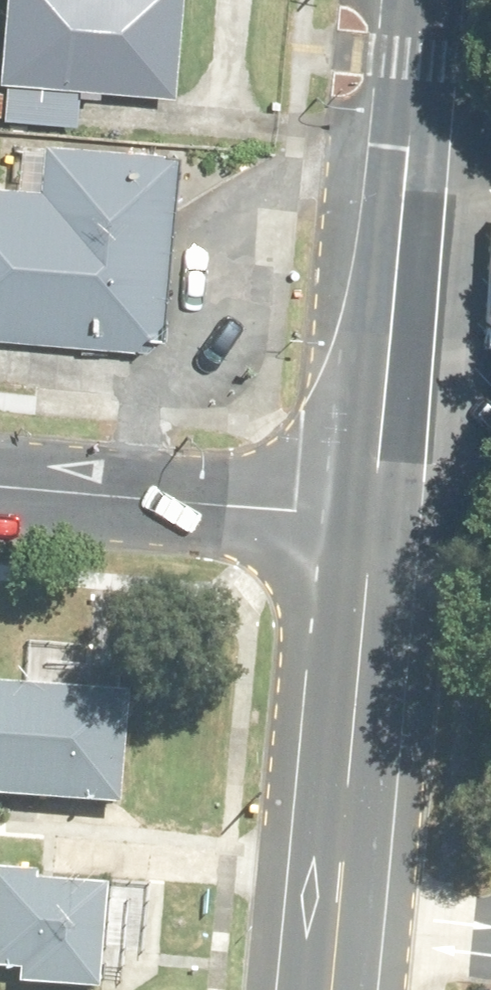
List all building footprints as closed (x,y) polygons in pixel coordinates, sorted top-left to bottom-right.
[(0,10),(0,125),(106,130),(111,15),(0,10)] [(165,205),(168,153),(7,142),(3,188),(0,187),(0,343),(153,359),(165,205)] [(0,741),(0,846),(53,849),(60,745),(0,741)] [(0,920),(0,989),(39,989),(45,924),(0,920)]
